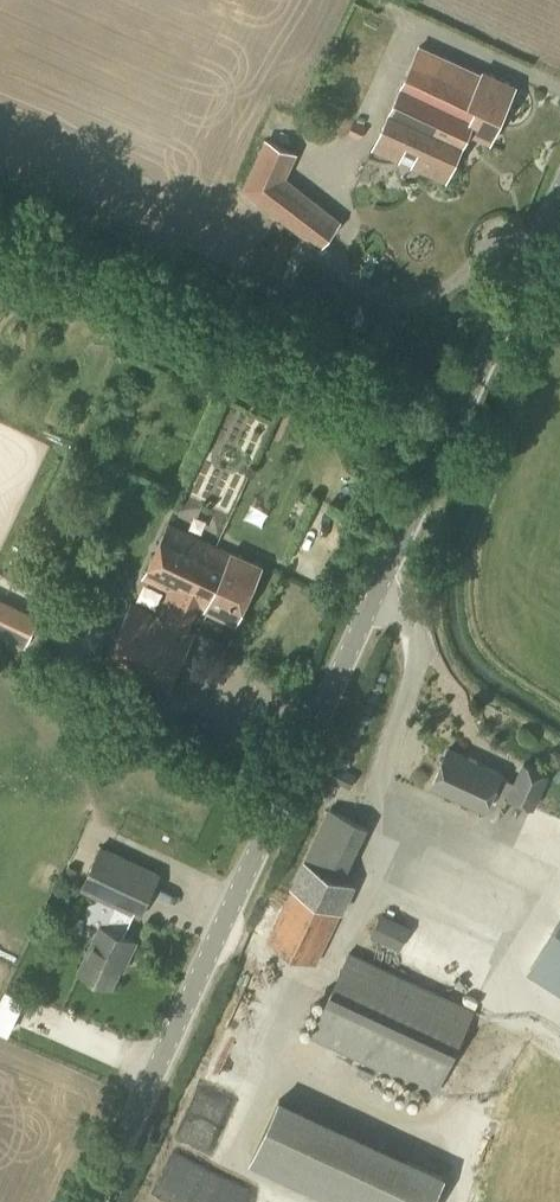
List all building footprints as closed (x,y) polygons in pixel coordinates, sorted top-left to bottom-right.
[(482,76),(419,47),(374,149),(398,160),(401,151),(417,158),(413,166),(445,181),(467,132),(490,142),(515,86),(483,72),(482,76)] [(321,248),(340,223),(284,180),(295,156),(266,143),(245,190),(321,248)] [(240,529),(289,418),(226,389),(174,504),(189,511),(191,507),(240,529)] [(231,555),(167,523),(142,578),(167,590),(157,614),(130,602),(102,663),(168,693),(196,632),(189,630),(199,607),(206,610),(236,623),(262,567),(232,553),(231,555)] [(43,620),(0,611),(0,636),(38,643),(43,620)] [(485,809),(501,774),(447,749),(431,784),(485,809)] [(534,809),(549,774),(522,762),(507,796),(534,809)] [(343,914),(356,885),(345,879),(369,826),(328,808),(304,860),(290,888),(291,888),(267,940),(316,966),(341,913),(343,914)] [(140,917),(160,874),(100,846),(80,890),(97,898),(96,900),(89,903),(85,910),(88,917),(87,921),(99,927),(79,970),(112,986),(123,962),(126,964),(136,943),(123,936),(133,914),(140,917)] [(546,874),(549,855),(534,852),(531,871),(546,874)] [(381,913),(370,936),(397,949),(408,926),(381,913)] [(430,928),(414,971),(496,1001),(501,987),(477,978),(487,949),(430,928)] [(433,1094),(473,1010),(349,952),(309,1037),(433,1094)] [(8,1033),(17,1015),(0,1008),(0,1029),(8,1033)] [(502,1073),(516,1082),(528,1065),(513,1055),(502,1073)] [(255,1159),(351,1201),(437,1201),(453,1165),(286,1090),(255,1159)]
